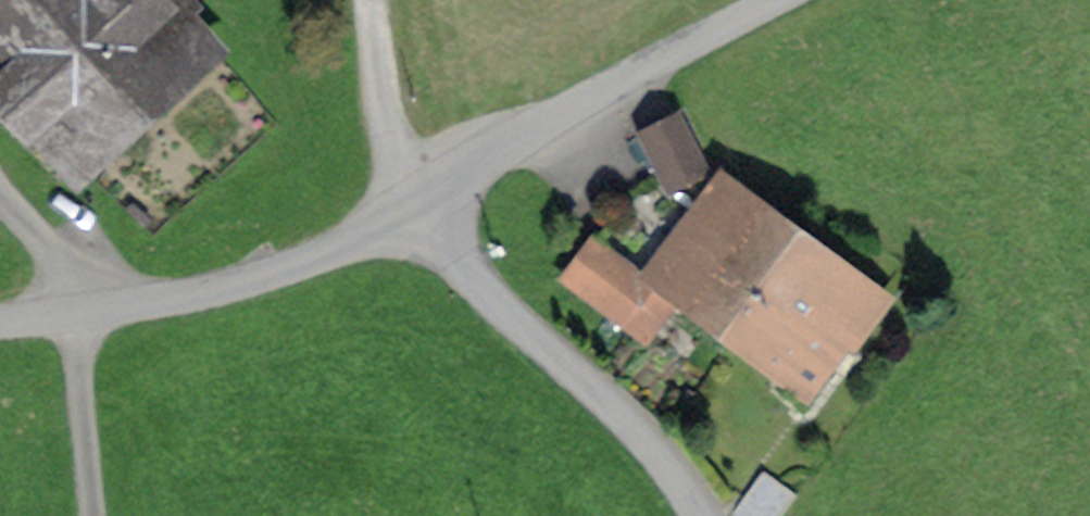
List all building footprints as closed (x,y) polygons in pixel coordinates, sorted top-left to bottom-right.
[(74,188),(230,55),(187,5),(193,0),(0,0),(0,102),(74,188)] [(724,159),(695,102),(651,125),(680,182),(724,159)] [(823,228),(735,163),(661,264),(699,292),(690,304),(740,340),(823,228)] [(572,275),(662,341),(690,304),(699,292),(661,264),(608,226),(572,275)] [(911,292),(823,228),(740,340),(828,405),(911,292)]
